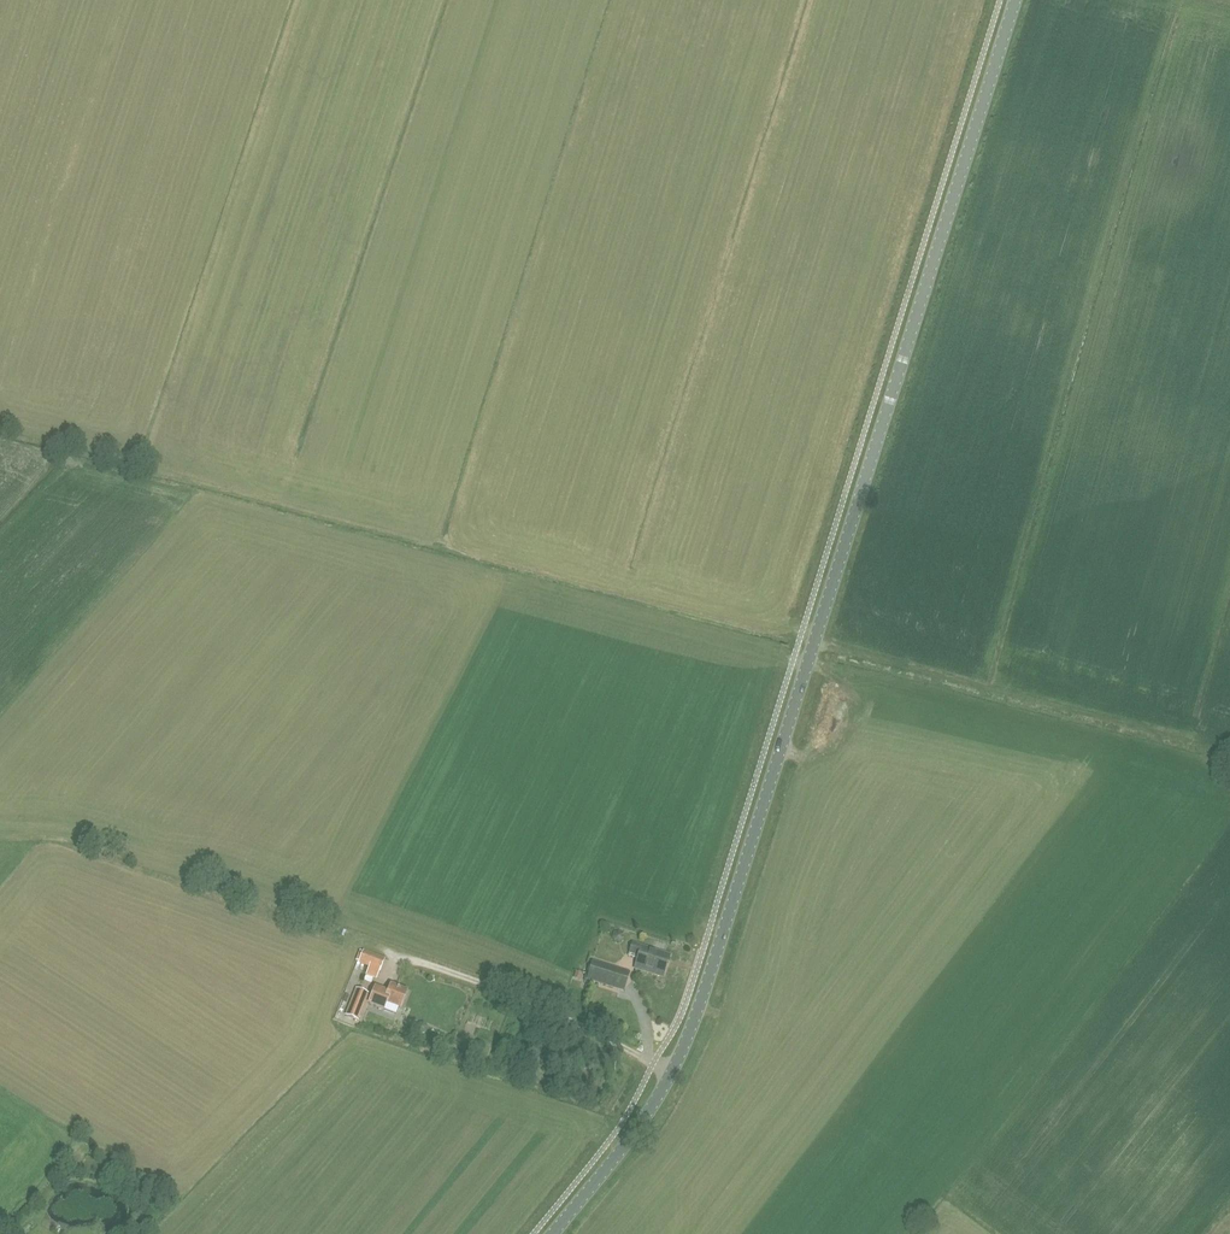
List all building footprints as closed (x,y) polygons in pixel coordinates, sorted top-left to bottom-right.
[(662,977),(669,956),(632,945),(629,957),(637,959),(634,969),(662,977)] [(379,970),(383,960),(364,952),(360,963),(379,970)] [(629,974),(618,970),(592,962),(587,980),(623,991),(629,974)] [(400,1009),(406,993),(390,987),(387,994),(375,989),(369,1004),(384,1010),(386,1003),(400,1009)] [(357,1021),(360,1014),(368,994),(355,988),(344,1016),(357,1021)] [(65,1157),(73,1162),(77,1156),(69,1151),(65,1157)] [(38,1210),(32,1220),(38,1223),(44,1214),(38,1210)]
